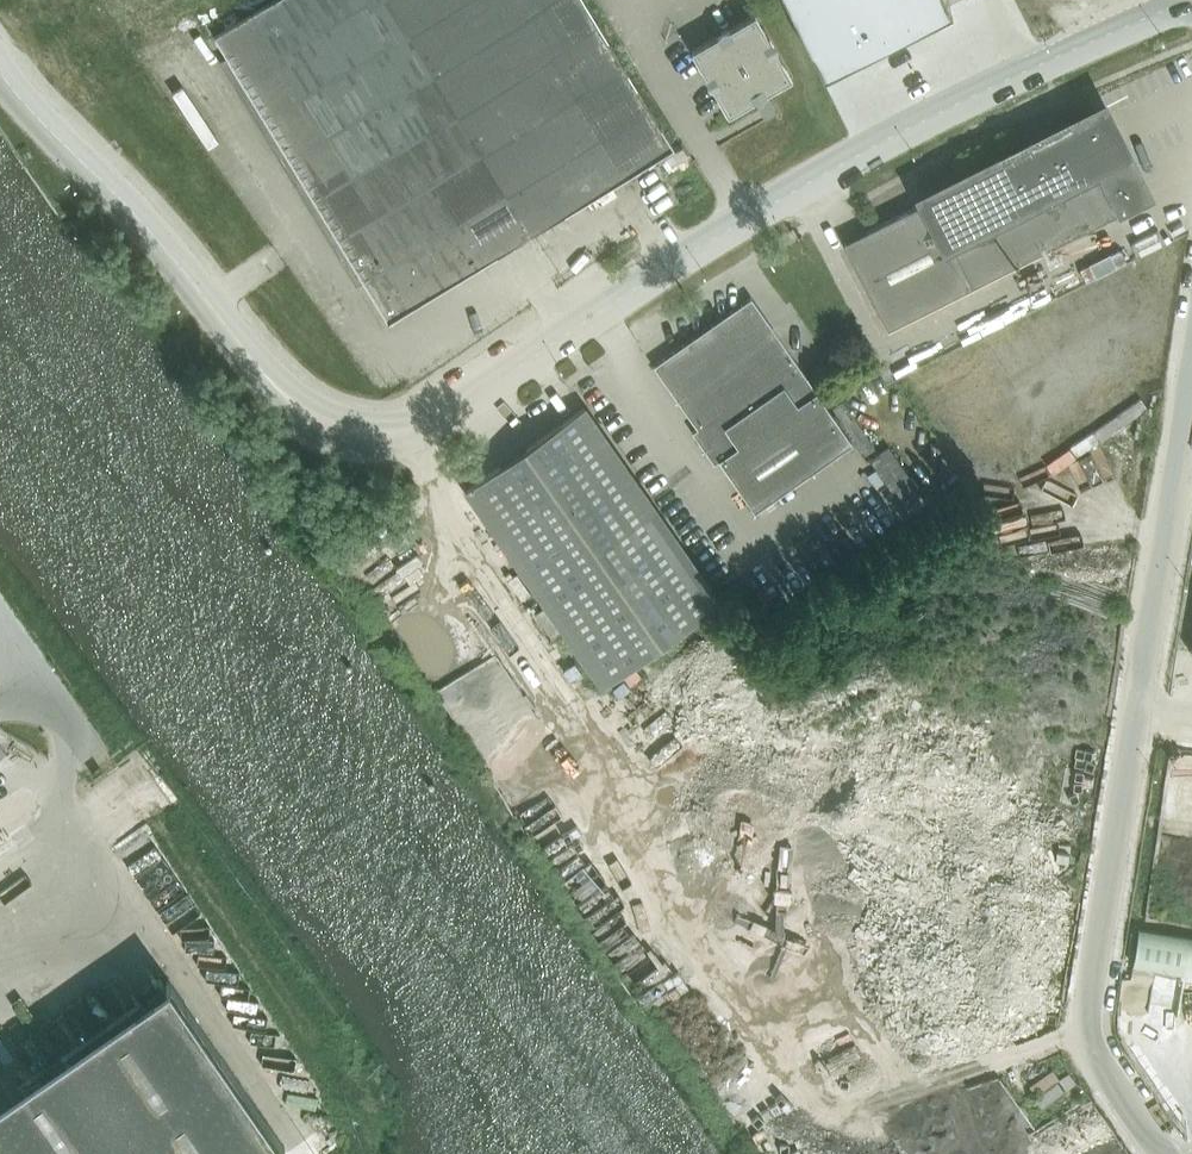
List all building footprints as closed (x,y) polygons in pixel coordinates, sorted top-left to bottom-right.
[(400,312),(673,146),(584,0),(271,0),(214,35),(388,320),(400,312)] [(822,69),(950,5),(947,0),(787,0),(822,69)] [(688,45),(727,110),(790,72),(751,7),(688,45)] [(1101,113),(1010,158),(844,242),(887,328),(1144,199),(1101,113)] [(852,442),(751,297),(653,365),(697,428),(692,431),(714,463),(719,459),(754,510),(852,442)] [(583,407),(465,489),(602,686),(720,603),(583,407)] [(869,458),(909,505),(929,488),(889,441),(869,458)] [(1187,934),(1138,927),(1133,964),(1181,971),(1191,973),(1191,935),(1187,934)] [(0,1065),(0,1135),(4,1141),(27,1146),(32,1153),(278,1153),(284,1151),(287,1136),(179,957),(0,1065)] [(1075,1082),(1068,1072),(1058,1079),(1065,1088),(1075,1082)]
